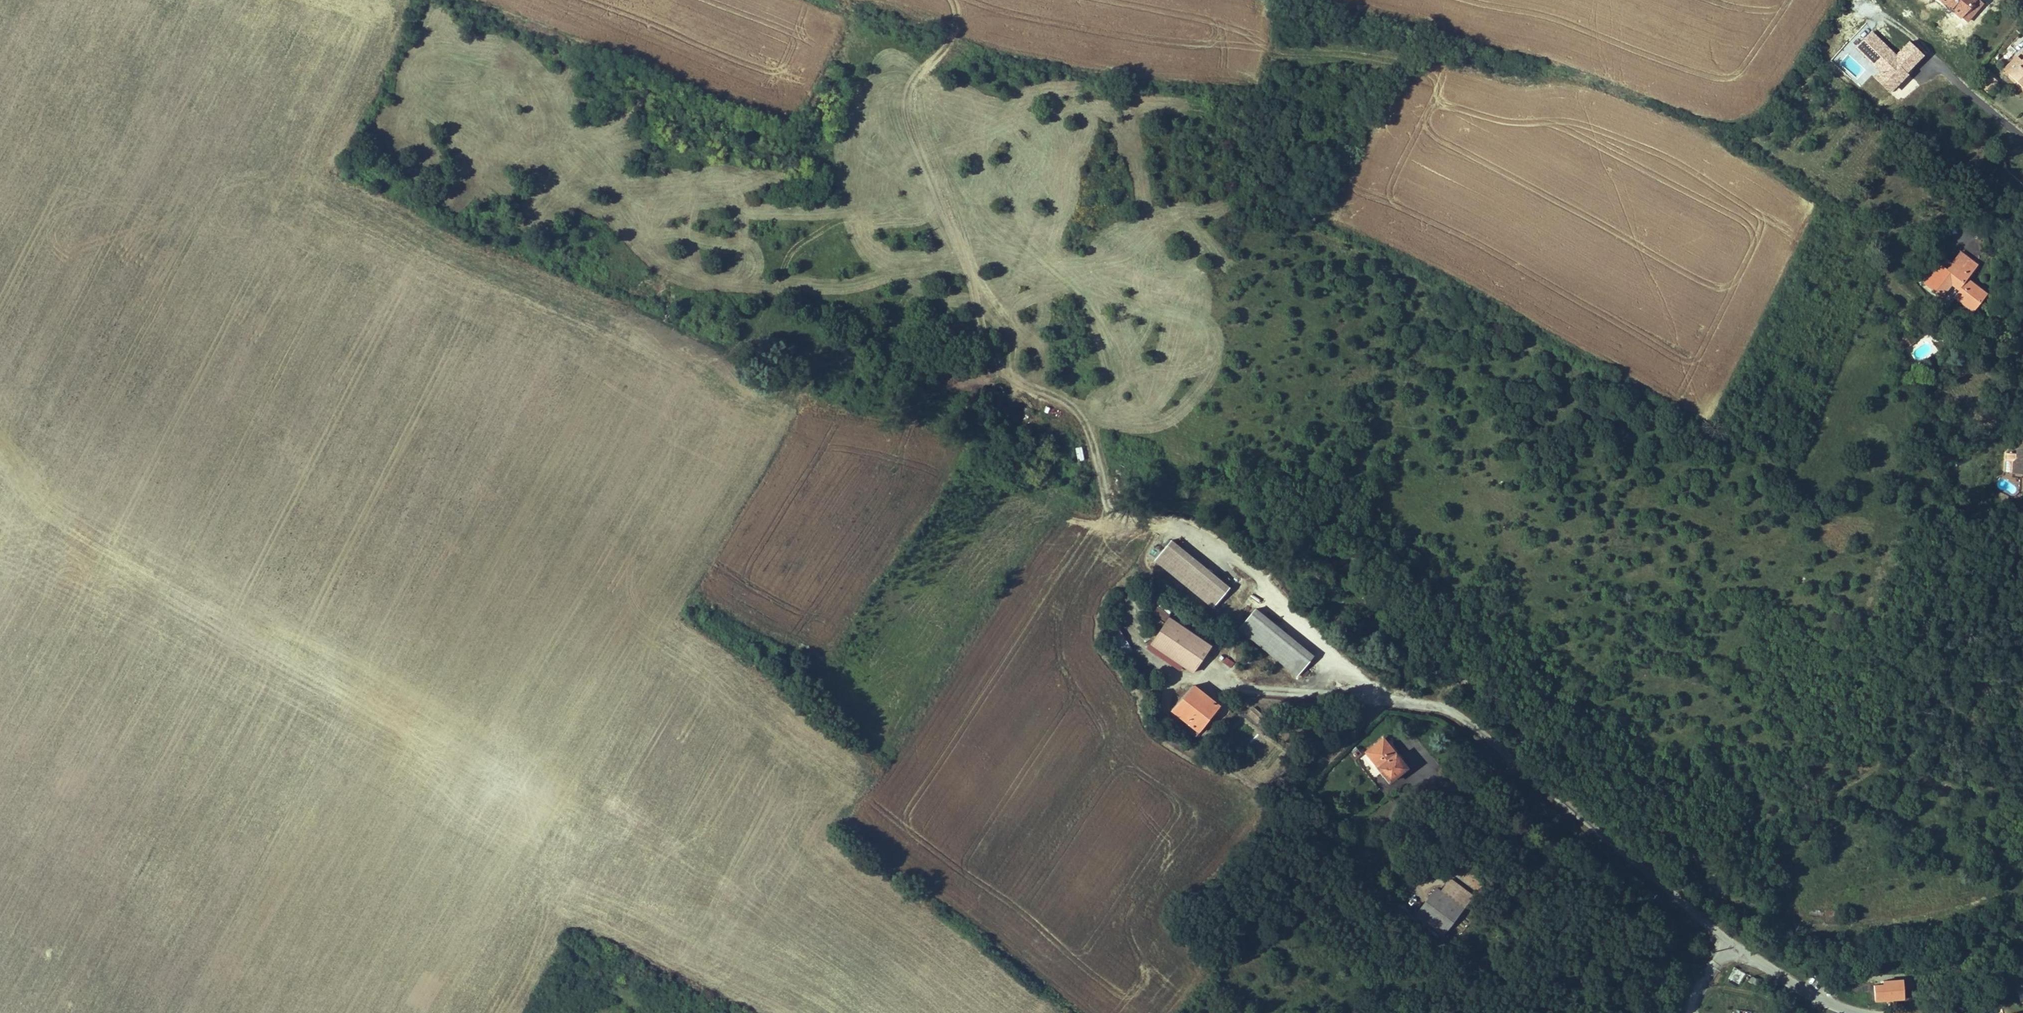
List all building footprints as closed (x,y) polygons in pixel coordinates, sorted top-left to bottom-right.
[(1955,12),(1955,11),(1961,16),(1974,0),(1940,0),(1955,12)] [(1908,41),(1896,54),(1871,30),(1851,51),(1892,91),(1925,57),(1908,41)] [(2008,74),(2021,61),(2016,57),(2004,70),(2008,74)] [(2021,61),(2008,74),(2022,88),(2022,59),(2021,61)] [(1981,88),(1990,95),(2000,82),(1990,75),(1981,88)] [(1964,280),(1976,265),(1960,253),(1946,272),(1943,275),(1936,270),(1930,277),(1937,283),(1933,289),(1942,296),(1951,284),(1960,291),(1955,297),(1972,310),(1985,294),(1969,282),(1968,283),(1964,280)] [(1946,272),(1938,266),(1936,270),(1943,275),(1946,272)] [(1933,289),(1937,283),(1930,277),(1925,283),(1933,289)] [(1906,345),(1914,340),(1910,334),(1902,339),(1906,345)] [(2017,446),(2017,453),(2006,453),(2005,472),(2022,473),(2022,441),(2017,446)] [(1229,588),(1171,540),(1155,560),(1213,607),(1229,588)] [(1313,656),(1255,609),(1239,628),(1297,676),(1313,656)] [(1211,646),(1169,617),(1165,622),(1160,630),(1159,632),(1150,644),(1193,672),(1211,646)] [(1160,630),(1165,622),(1158,617),(1153,625),(1160,630)] [(1196,736),(1219,706),(1193,685),(1172,710),(1190,725),(1187,729),(1196,736)] [(1257,723),(1263,717),(1253,708),(1247,714),(1257,723)] [(1407,768),(1383,738),(1366,752),(1390,781),(1407,768)] [(1351,757),(1355,760),(1362,754),(1358,749),(1351,757)] [(1319,801),(1307,790),(1301,797),(1313,807),(1319,801)] [(1443,935),(1463,908),(1438,889),(1418,916),(1443,935)] [(1972,968),(1968,959),(1957,964),(1961,973),(1972,968)] [(1760,981),(1752,976),(1749,981),(1757,986),(1760,981)] [(1903,981),(1873,981),(1874,1002),(1904,1002),(1903,981)]
